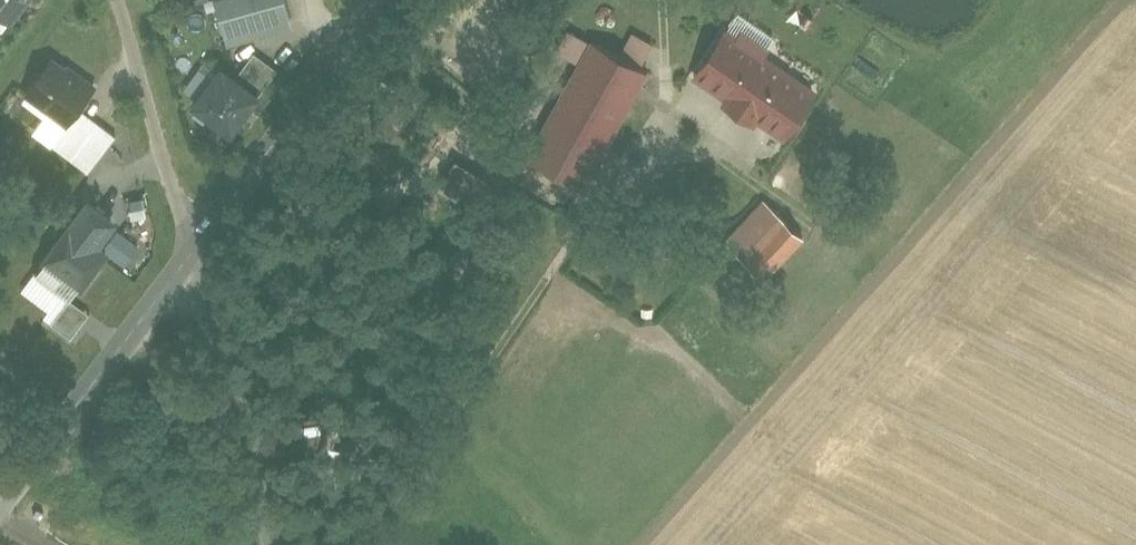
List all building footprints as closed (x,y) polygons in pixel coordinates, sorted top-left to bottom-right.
[(20,25),(39,0),(0,0),(0,11),(20,25)] [(233,39),(303,21),(298,0),(223,0),(233,39)] [(749,35),(733,24),(700,70),(797,139),(830,93),(776,54),(779,49),(752,30),(749,35)] [(658,45),(638,33),(627,51),(647,63),(658,45)] [(531,147),(585,179),(614,129),(621,133),(656,73),(596,38),(531,147)] [(265,53),(249,74),(273,92),(289,71),(265,53)] [(106,90),(60,55),(34,89),(80,124),(93,106),(106,90)] [(233,62),(196,111),(216,127),(223,117),(242,132),(273,92),(249,74),(233,62)] [(64,145),(94,168),(123,129),(93,106),(80,124),(64,145)] [(88,200),(35,272),(70,299),(107,251),(103,248),(98,244),(115,221),(88,200)] [(133,203),(135,218),(148,216),(147,202),(133,203)] [(806,240),(766,202),(734,235),(774,274),(806,240)] [(117,231),(103,248),(107,251),(125,265),(138,246),(117,231)] [(70,299),(35,272),(23,288),(50,309),(45,318),(52,323),(70,299)] [(52,323),(72,338),(90,313),(70,299),(52,323)]
